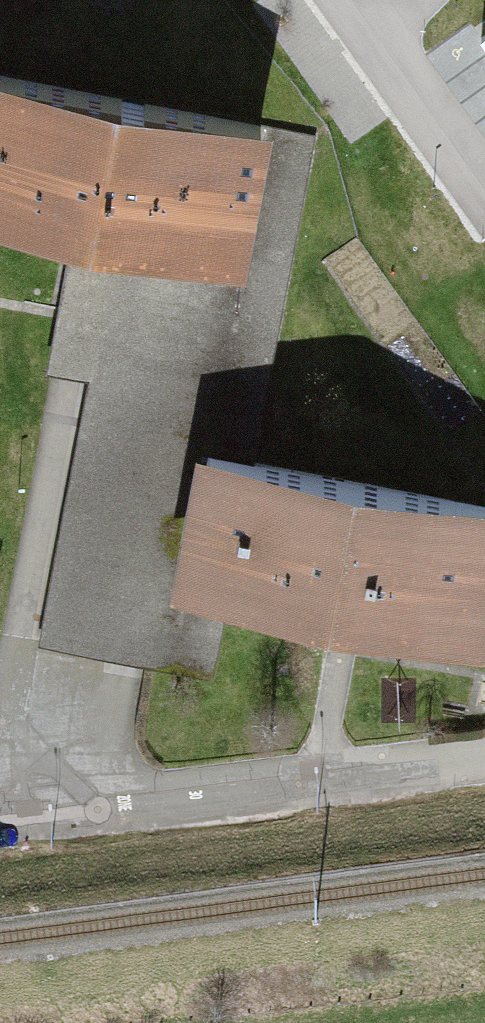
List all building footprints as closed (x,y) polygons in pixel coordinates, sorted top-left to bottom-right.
[(0,82),(0,217),(74,231),(225,259),(250,129),(0,82)] [(312,137),(250,129),(225,259),(74,231),(47,373),(89,382),(39,646),(213,679),(226,595),(170,585),(195,454),(254,465),(312,137)] [(195,454),(170,585),(226,595),(467,641),(484,544),(484,509),(254,465),(195,454)]
